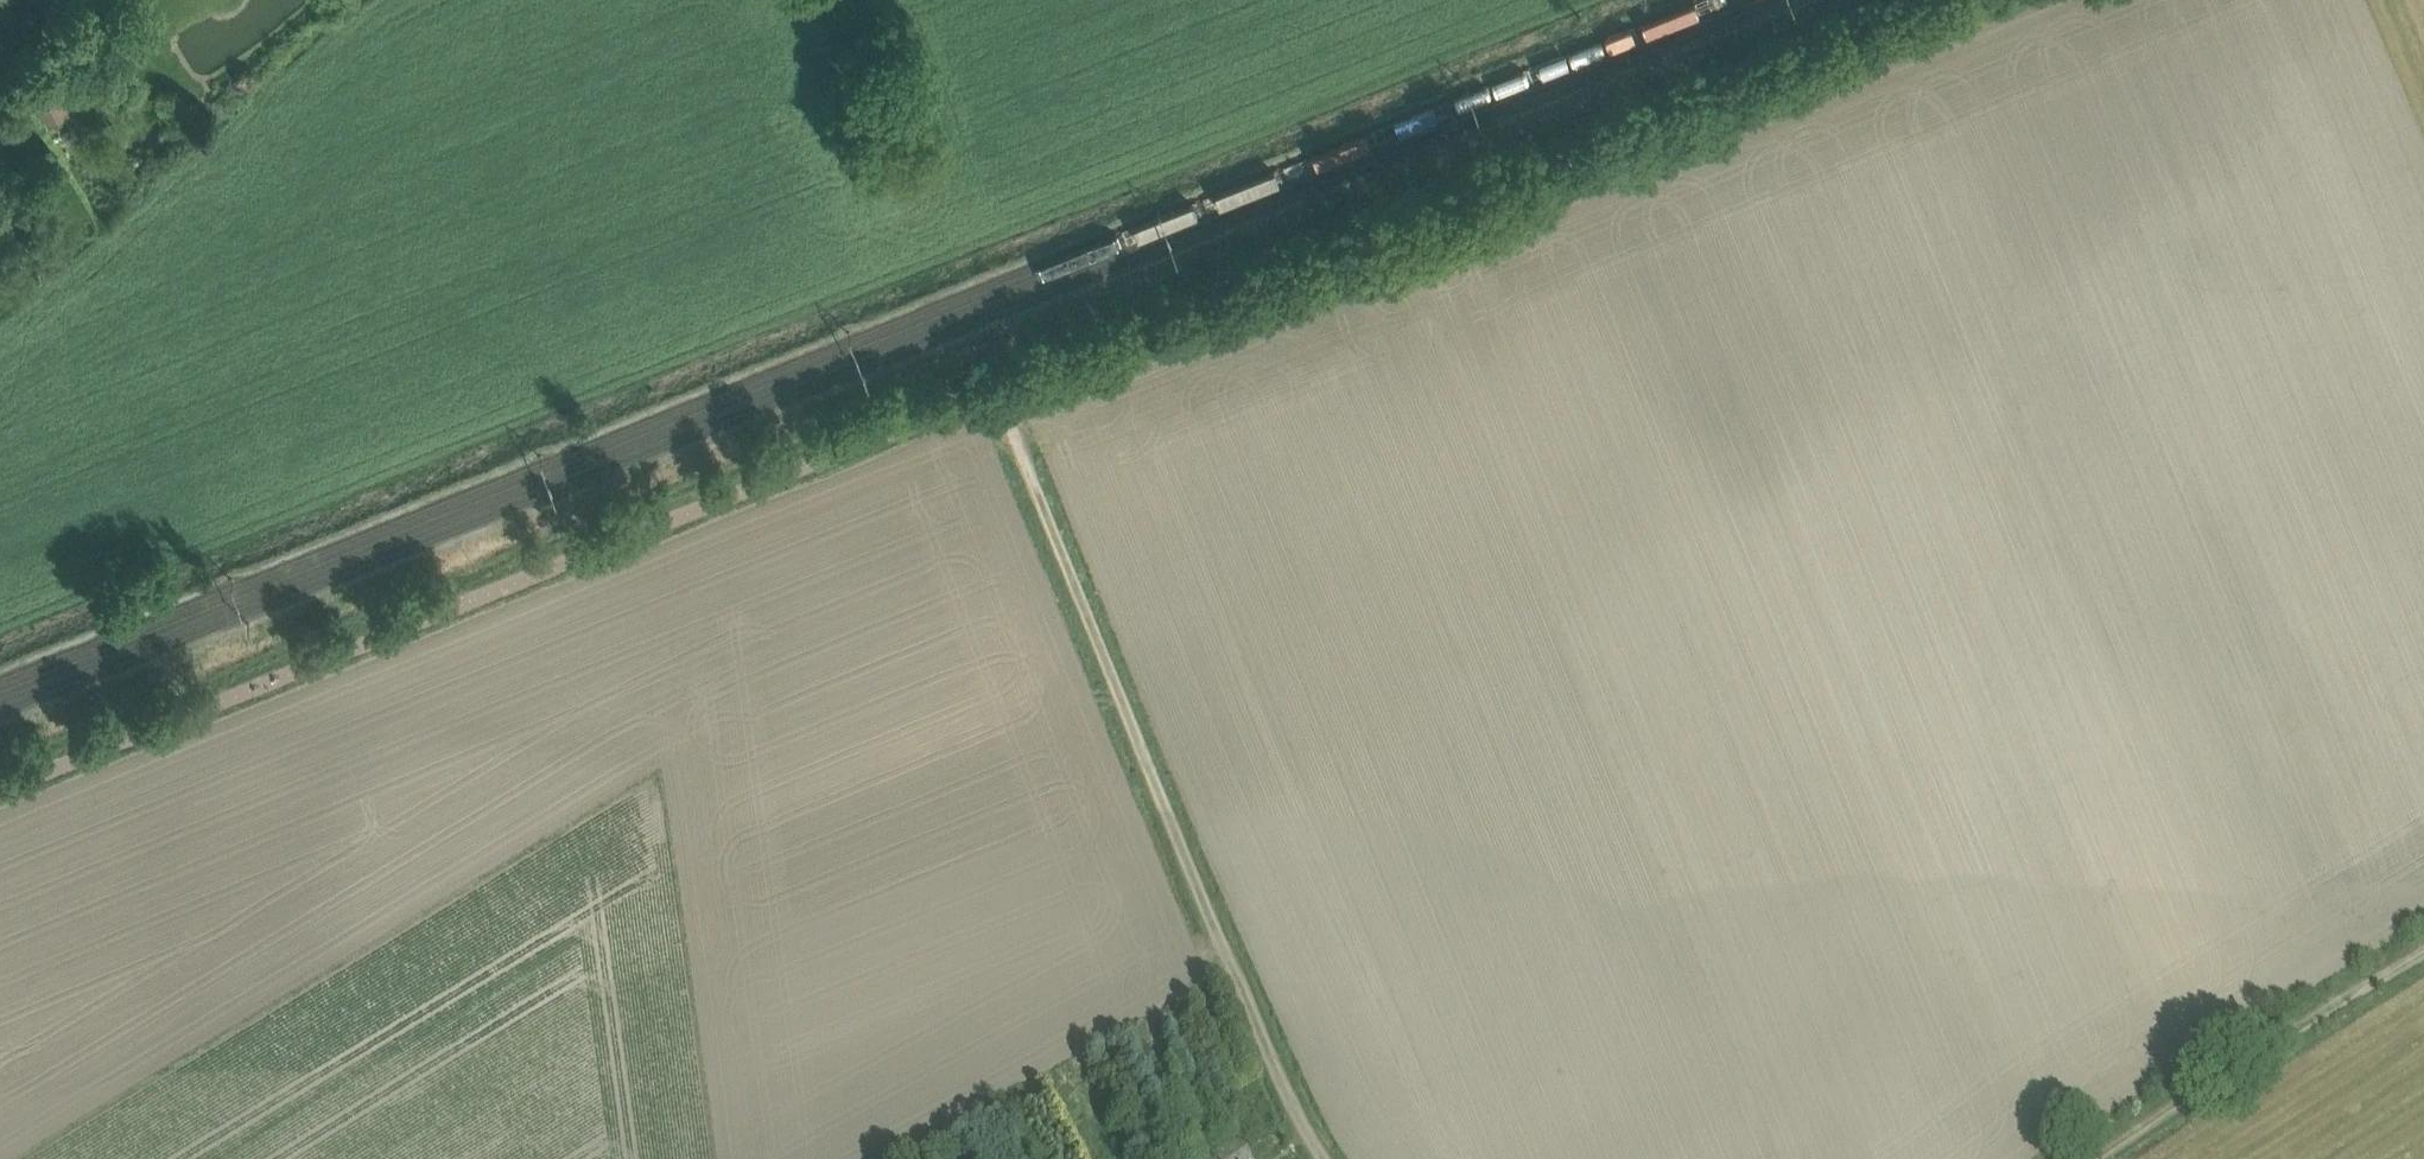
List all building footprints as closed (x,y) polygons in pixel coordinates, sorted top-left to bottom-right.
[(50,119),(66,108),(50,83),(33,94),(50,119)]
